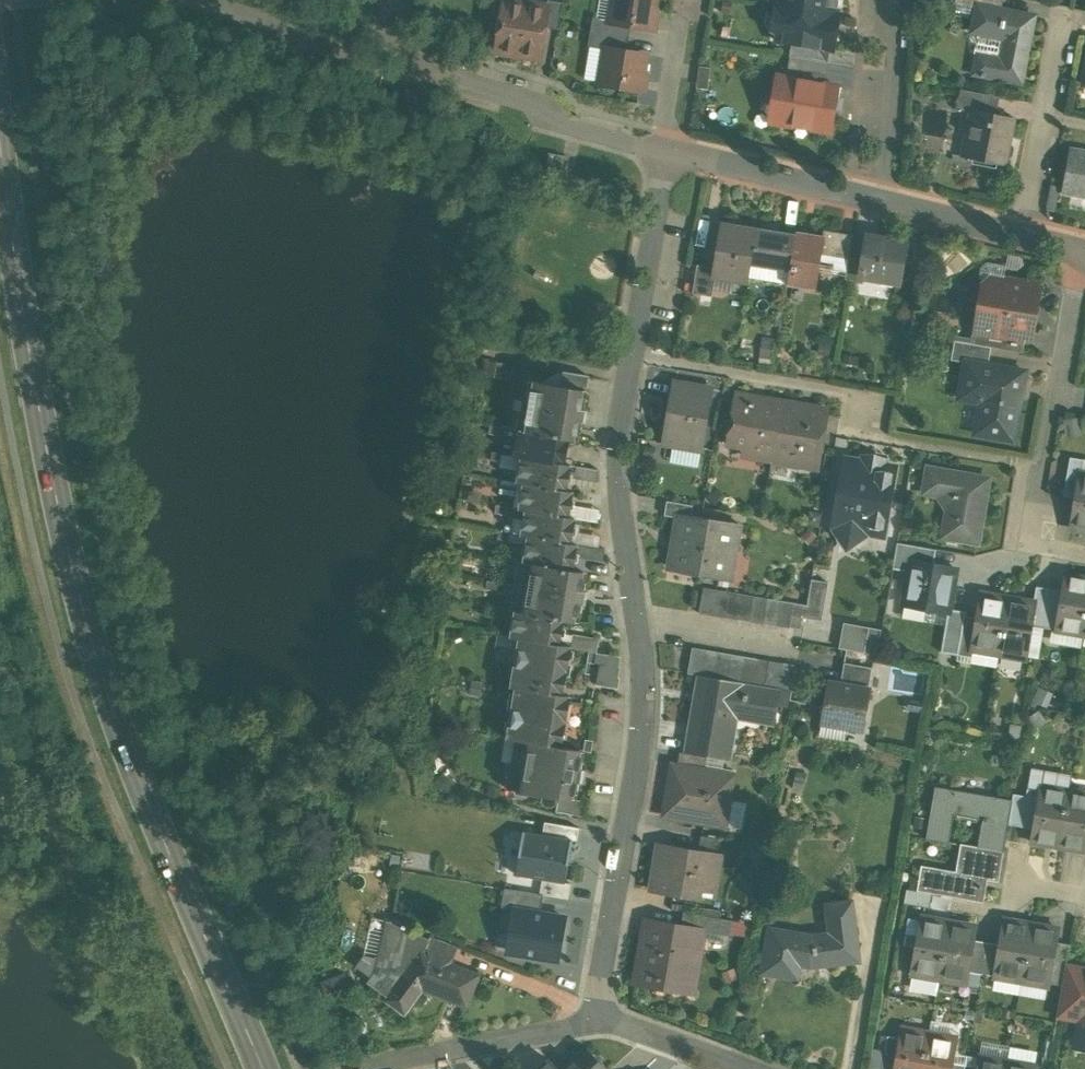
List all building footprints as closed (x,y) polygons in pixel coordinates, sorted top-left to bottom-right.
[(488,18),(501,20),(505,0),(491,0),(488,18)] [(501,20),(496,51),(518,55),(527,3),(509,0),(505,0),(501,20)] [(563,3),(548,0),(547,6),(548,7),(545,27),(558,29),(563,3)] [(611,21),(611,22),(631,26),(650,29),(652,18),(658,14),(654,8),(655,0),(615,0),(611,21)] [(770,4),(836,16),(839,0),(771,0),(770,4)] [(972,6),(978,7),(978,6),(1001,10),(1003,0),(974,0),(972,6)] [(547,6),(527,3),(518,55),(540,59),(545,27),(548,7),(547,6)] [(836,16),(770,4),(770,5),(782,7),(776,41),(792,44),(831,50),(836,46),(837,38),(834,33),(836,16)] [(1001,10),(978,6),(978,7),(973,32),(978,33),(1006,38),(998,78),(999,78),(1021,82),(1034,17),(1001,10)] [(631,26),(611,22),(611,21),(593,18),(590,32),(628,39),(631,26)] [(628,39),(590,32),(588,47),(606,50),(607,49),(626,52),(628,39)] [(1006,38),(978,33),(974,54),(977,54),(973,75),(999,80),(999,78),(998,78),(1006,38)] [(831,50),(792,44),(790,56),(828,63),(831,50)] [(626,52),(607,49),(606,50),(601,84),(640,91),(642,80),(648,76),(644,69),(646,55),(626,52)] [(828,63),(790,56),(786,78),(828,85),(832,63),(828,63)] [(786,78),(782,77),(774,122),(830,131),(838,87),(828,85),(786,78)] [(999,97),(961,90),(957,108),(969,110),(975,111),(976,107),(997,111),(999,97)] [(976,107),(975,111),(969,110),(960,157),(1005,165),(1014,118),(996,114),(997,111),(976,107)] [(1072,150),(1064,193),(1084,197),(1084,152),(1072,150)] [(564,156),(549,153),(547,164),(562,166),(564,156)] [(756,230),(722,224),(715,268),(713,277),(715,278),(747,283),(750,263),(756,230)] [(795,237),(756,230),(750,263),(789,270),(795,237)] [(822,237),(796,232),(789,270),(787,285),(816,290),(822,255),(831,256),(836,233),(823,231),(822,237)] [(853,236),(836,233),(831,256),(849,259),(853,236)] [(866,238),(853,236),(849,259),(847,266),(861,269),(866,238)] [(905,245),(866,238),(861,269),(860,275),(861,275),(877,278),(881,285),(891,287),(898,282),(898,281),(899,281),(905,245)] [(715,268),(697,265),(692,293),(711,297),(715,278),(713,277),(715,268)] [(861,269),(847,266),(845,280),(860,282),(861,275),(860,275),(861,269)] [(1026,285),(990,278),(985,282),(983,295),(986,300),(982,322),(982,324),(1024,331),(1031,332),(1033,324),(1030,320),(1034,297),(1038,295),(1039,289),(1036,283),(1030,282),(1026,285)] [(1024,331),(982,324),(982,322),(976,321),(973,344),(991,347),(1020,353),(1024,331)] [(991,347),(973,344),(954,341),(951,360),(965,363),(966,362),(988,365),(991,347)] [(988,365),(966,362),(965,363),(960,396),(981,400),(975,434),(1012,440),(1024,372),(988,365)] [(589,377),(563,372),(561,386),(584,390),(583,392),(586,392),(589,377)] [(561,386),(519,379),(511,429),(519,431),(569,439),(575,440),(583,392),(584,390),(561,386)] [(711,389),(675,382),(672,395),(709,401),(711,389)] [(782,401),(737,393),(728,445),(745,448),(744,456),(772,461),(782,401)] [(709,401),(672,395),(664,443),(701,449),(709,401)] [(827,409),(782,401),(772,461),(817,469),(827,409)] [(502,427),(490,425),(489,434),(500,436),(502,427)] [(569,439),(519,431),(515,456),(522,457),(565,464),(566,459),(569,439)] [(504,454),(493,452),(491,460),(503,462),(504,454)] [(565,464),(522,457),(517,482),(524,484),(567,491),(570,472),(571,466),(565,464)] [(883,461),(863,457),(862,462),(845,459),(833,527),(847,547),(867,533),(883,536),(895,467),(882,465),(883,461)] [(1070,458),(1063,496),(1076,498),(1080,473),(1081,473),(1084,460),(1070,458)] [(988,479),(928,469),(924,491),(952,495),(945,536),(977,542),(988,479)] [(1080,473),(1076,498),(1071,529),(1084,531),(1084,474),(1081,473),(1080,473)] [(567,491),(524,484),(519,509),(526,510),(569,518),(570,512),(573,492),(567,491)] [(693,505),(667,501),(664,516),(678,518),(678,516),(690,518),(693,505)] [(509,507),(497,505),(496,513),(507,515),(509,507)] [(569,518),(526,510),(522,536),(528,537),(571,544),(574,525),(575,519),(569,518)] [(690,518),(678,516),(678,518),(669,568),(723,577),(727,550),(735,552),(738,530),(718,526),(719,520),(717,520),(716,523),(690,518)] [(511,534),(499,532),(498,540),(509,542),(511,534)] [(571,544),(528,537),(523,562),(573,571),(576,551),(577,545),(571,544)] [(936,550),(897,543),(892,569),(908,572),(909,561),(933,565),(936,550)] [(503,559),(491,557),(490,565),(501,567),(503,559)] [(523,562),(519,561),(510,611),(515,611),(565,620),(575,622),(578,604),(585,605),(588,592),(581,591),(584,572),(573,571),(523,562)] [(933,565),(909,561),(908,572),(902,604),(948,613),(949,613),(950,610),(956,576),(950,568),(933,565)] [(1066,574),(1063,591),(1056,630),(1083,635),(1084,622),(1084,578),(1066,574)] [(807,605),(794,603),(792,616),(822,621),(828,582),(811,580),(807,605)] [(498,583),(487,581),(486,589),(497,591),(498,583)] [(1050,589),(1037,586),(1034,603),(1035,603),(1031,625),(1043,627),(1050,589)] [(716,590),(703,587),(699,613),(712,615),(716,590)] [(1050,589),(1043,627),(1056,630),(1063,591),(1050,589)] [(729,592),(716,590),(712,615),(725,618),(729,592)] [(742,594),(729,592),(725,618),(738,620),(742,594)] [(755,596),(742,594),(738,620),(750,622),(755,596)] [(1008,598),(982,594),(978,618),(972,649),(973,649),(998,654),(1008,598)] [(768,598),(755,596),(750,622),(763,624),(768,598)] [(781,601),(768,598),(763,624),(776,626),(781,601)] [(1034,603),(1008,598),(998,654),(1025,658),(1031,625),(1035,603),(1034,603)] [(794,603),(781,601),(776,626),(790,629),(792,616),(794,603)] [(950,610),(949,613),(948,613),(941,653),(958,655),(964,616),(965,616),(966,612),(950,610)] [(565,620),(515,611),(510,637),(519,638),(560,645),(561,640),(565,620)] [(965,616),(964,616),(958,655),(972,657),(973,649),(972,649),(978,618),(965,616)] [(869,628),(844,623),(841,635),(867,640),(869,628)] [(882,630),(869,628),(867,640),(864,653),(877,655),(882,630)] [(867,640),(841,635),(839,648),(864,653),(867,640)] [(560,645),(519,638),(511,686),(516,687),(507,738),(521,741),(561,747),(570,696),(563,695),(569,659),(571,647),(560,645)] [(597,652),(571,647),(569,659),(595,664),(597,652)] [(706,650),(692,647),(688,673),(701,676),(706,650)] [(718,652),(706,650),(701,676),(714,678),(718,652)] [(731,654),(718,652),(714,678),(727,680),(731,654)] [(744,657),(731,654),(727,680),(740,682),(744,657)] [(757,659),(744,657),(740,682),(753,685),(757,659)] [(770,661),(757,659),(753,685),(766,687),(770,661)] [(783,663),(770,661),(766,687),(779,689),(783,663)] [(797,666),(783,663),(779,689),(792,691),(797,666)] [(872,668),(844,663),(840,684),(868,689),(872,668)] [(714,678),(701,676),(690,737),(728,744),(733,712),(774,719),(779,689),(766,687),(753,685),(740,682),(727,680),(714,678)] [(483,682),(472,680),(470,694),(481,696),(483,682)] [(840,684),(829,682),(821,723),(863,730),(870,689),(840,684)] [(728,744),(690,737),(688,753),(709,757),(725,760),(728,744)] [(594,741),(586,740),(584,751),(591,753),(594,741)] [(561,747),(521,741),(517,765),(512,764),(508,790),(560,799),(572,801),(573,799),(576,782),(580,782),(582,770),(578,769),(581,751),(561,747)] [(688,753),(679,752),(677,766),(707,771),(709,757),(688,753)] [(677,766),(673,765),(664,816),(725,827),(734,776),(707,771),(677,766)] [(1044,770),(1036,769),(1036,768),(1032,768),(1032,767),(1030,767),(1026,788),(1028,788),(1040,790),(1041,786),(1042,786),(1043,781),(1042,781),(1044,770)] [(1012,799),(935,786),(926,838),(949,842),(954,814),(983,820),(978,847),(1003,852),(1008,825),(1012,800),(1012,799)] [(1042,786),(1041,786),(1040,790),(1034,829),(1032,842),(1059,847),(1069,791),(1042,786)] [(1040,790),(1028,788),(1026,796),(1021,827),(1034,829),(1040,790)] [(1069,791),(1059,847),(1084,852),(1084,794),(1069,791)] [(1026,796),(1013,794),(1012,799),(1012,800),(1008,825),(1021,827),(1026,796)] [(572,801),(560,799),(557,812),(583,816),(586,802),(573,799),(572,801)] [(573,840),(524,832),(516,875),(543,880),(566,884),(573,840)] [(727,840),(701,835),(698,851),(719,854),(719,856),(724,857),(727,840)] [(719,854),(698,851),(698,853),(677,850),(677,847),(660,844),(656,869),(655,869),(651,890),(693,898),(696,881),(714,884),(719,856),(719,854)] [(978,847),(961,844),(956,871),(921,865),(917,890),(980,901),(984,879),(998,882),(1003,852),(978,847)] [(566,884),(543,880),(541,895),(544,895),(569,899),(571,884),(566,884)] [(515,910),(541,914),(544,895),(541,895),(506,888),(502,908),(515,910)] [(932,893),(906,889),(903,903),(930,907),(932,893)] [(852,901),(826,905),(831,939),(842,938),(841,928),(856,927),(852,901)] [(558,960),(565,919),(541,914),(515,910),(508,952),(558,960)] [(734,921),(684,912),(681,926),(704,930),(704,931),(731,936),(734,921)] [(948,922),(921,917),(912,973),(939,978),(948,922)] [(681,928),(669,926),(670,924),(646,920),(636,983),(659,987),(660,981),(661,981),(661,978),(677,980),(677,984),(694,987),(704,931),(704,930),(681,926),(681,928)] [(1031,925),(1003,920),(999,945),(994,976),(995,976),(1021,981),(1031,925)] [(402,927),(391,922),(381,965),(369,982),(388,996),(385,999),(405,1013),(428,982),(449,990),(445,998),(466,1007),(479,975),(424,953),(431,937),(430,937),(429,938),(405,928),(406,925),(403,924),(402,927)] [(976,927),(948,922),(939,978),(966,983),(974,940),(976,927)] [(1058,930),(1031,925),(1021,981),(1049,986),(1056,942),(1058,930)] [(831,939),(812,941),(805,940),(806,934),(770,928),(765,955),(778,957),(775,975),(798,980),(801,962),(811,963),(818,963),(818,967),(860,961),(856,927),(841,928),(842,938),(831,939)] [(986,942),(974,940),(968,972),(981,975),(986,942)] [(999,945),(986,942),(981,975),(995,977),(995,976),(994,976),(999,945)] [(1069,945),(1056,942),(1049,984),(1062,986),(1065,969),(1069,945)] [(1065,969),(1062,986),(1057,1013),(1084,1017),(1084,973),(1065,969)] [(902,1029),(895,1068),(923,1068),(929,1034),(902,1029)] [(929,1034),(923,1068),(952,1068),(953,1063),(957,1039),(929,1034)] [(887,1036),(885,1051),(881,1068),(895,1068),(901,1038),(887,1036)] [(562,1068),(606,1068),(585,1047),(562,1068)] [(872,1048),(868,1068),(881,1068),(885,1051),(872,1048)] [(980,1057),(978,1067),(978,1068),(1006,1068),(1007,1062),(980,1057)]
